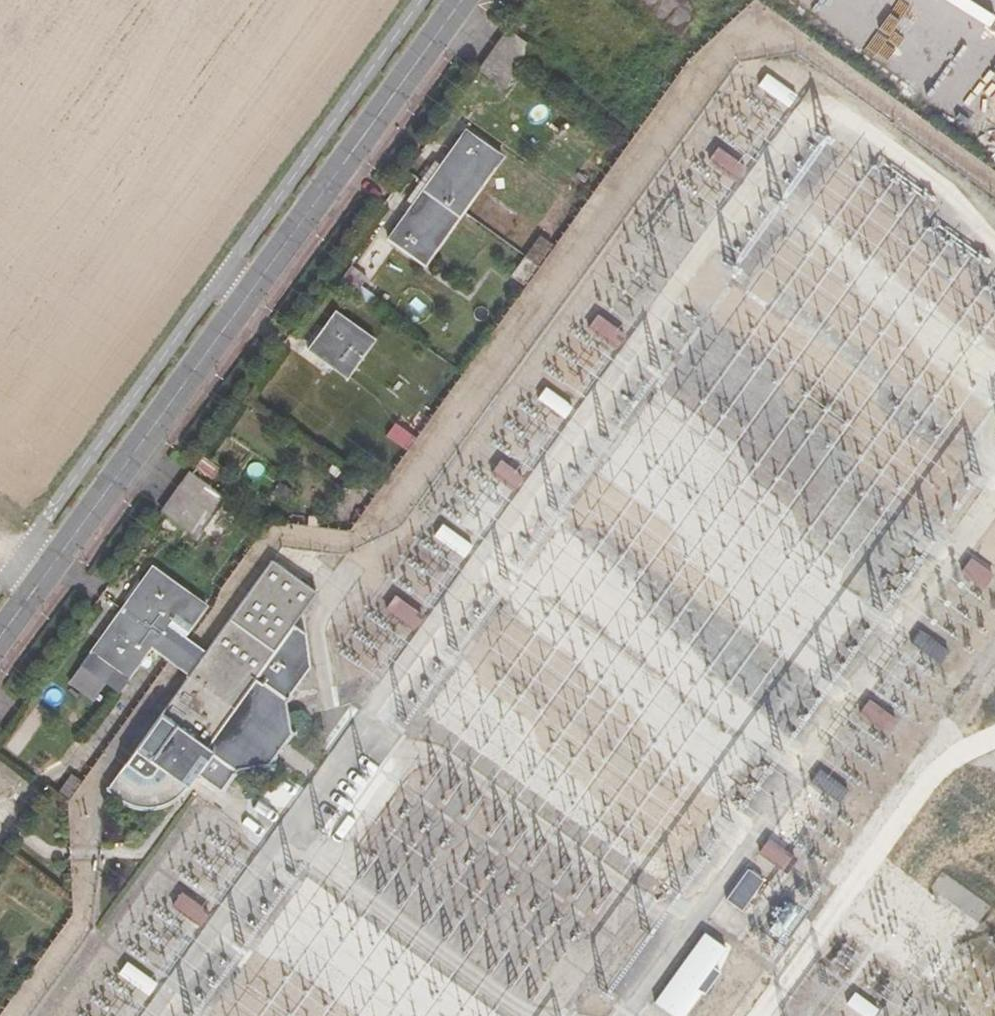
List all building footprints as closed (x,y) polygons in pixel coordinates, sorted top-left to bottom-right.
[(480,67),(504,85),(534,47),(510,28),(480,67)] [(767,76),(759,89),(790,111),(799,98),(767,76)] [(429,262),(503,163),(469,137),(394,237),(429,262)] [(721,147),(710,162),(739,182),(749,168),(721,147)] [(348,381),(377,340),(338,311),(309,351),(348,381)] [(601,316),(591,331),(619,351),(629,337),(601,316)] [(548,389),(539,402),(568,421),(576,408),(548,389)] [(178,465),(204,480),(218,459),(193,443),(178,465)] [(502,460),(491,475),(517,494),(528,479),(502,460)] [(189,501),(204,480),(178,465),(165,484),(189,501)] [(444,526),(435,538),(465,560),(474,548),(444,526)] [(322,593),(277,558),(209,650),(172,621),(192,595),(155,567),(78,668),(117,696),(152,648),(190,675),(105,790),(121,802),(135,809),(151,810),(170,805),(190,788),(191,782),(196,777),(220,793),(234,774),(270,774),(297,730),(293,692),(311,668),(311,632),(298,624),(322,593)] [(966,579),(991,595),(994,589),(994,573),(976,562),(966,579)] [(398,598),(387,612),(415,633),(426,618),(398,598)] [(921,631),(911,645),(941,665),(951,651),(921,631)] [(871,698),(857,718),(888,739),(902,719),(871,698)] [(822,770),(811,786),(840,805),(850,789),(822,770)] [(771,838),(759,856),(788,876),(800,859),(771,838)] [(753,869),(728,903),(743,913),(767,879),(753,869)] [(184,893),(173,909),(200,929),(212,913),(184,893)] [(706,928),(656,1000),(678,1015),(684,1015),(703,989),(698,985),(728,943),(706,928)] [(128,963),(118,976),(150,999),(160,986),(128,963)] [(846,1003),(870,1015),(877,1004),(853,990),(846,1003)]
